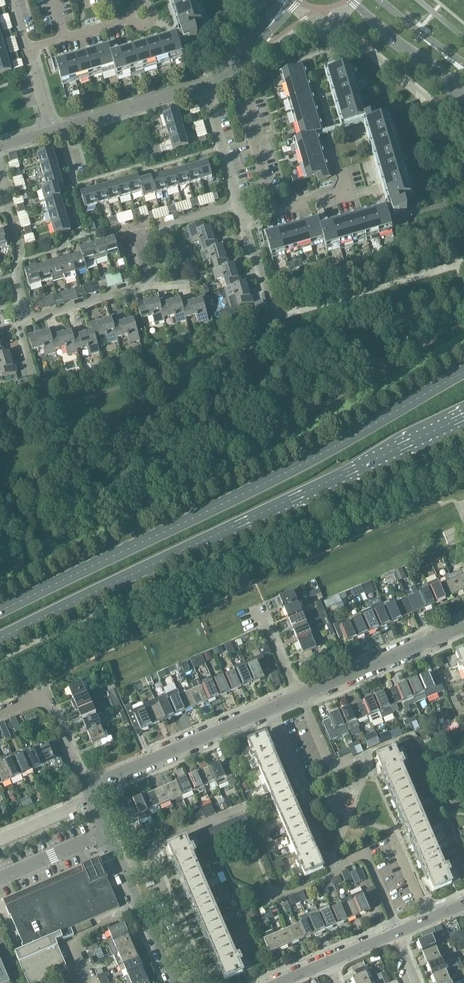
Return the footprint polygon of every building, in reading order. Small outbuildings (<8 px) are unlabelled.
[(180,30),(178,31),(175,35),(176,38),(112,56),(109,48),(56,63),(63,85),(115,70),(117,79),(183,59),(182,56),(194,53),(191,42),(209,36),(208,36),(204,24),(208,23),(201,0),(171,0),(180,30)] [(98,6),(108,3),(110,8),(119,6),(118,0),(97,0),(98,6)] [(0,49),(0,62),(8,59),(5,48),(0,49)] [(0,62),(0,74),(12,71),(8,59),(0,62)] [(266,236),(268,245),(272,258),(324,243),(327,251),(393,232),(392,229),(408,224),(405,213),(407,213),(403,200),(417,196),(394,117),(376,122),(374,115),(365,118),(350,66),(328,72),(343,126),(365,119),(388,197),(390,197),(393,208),(321,229),(319,221),(266,236)] [(302,66),(296,68),(282,72),(301,137),(296,139),(307,179),(317,176),(319,182),(328,179),(315,134),(321,132),(302,66)] [(163,115),(166,127),(182,123),(179,111),(163,115)] [(169,139),(185,134),(182,123),(166,127),(169,139)] [(169,139),(173,150),(189,146),(185,134),(169,139)] [(37,154),(41,166),(57,161),(53,150),(37,154)] [(11,162),(19,160),(17,153),(9,155),(11,162)] [(44,177),(60,173),(57,161),(41,166),(44,177)] [(196,165),(201,181),(213,178),(208,162),(196,165)] [(201,181),(196,165),(185,169),(189,185),(201,181)] [(189,185),(185,169),(173,172),(178,188),(189,185)] [(162,175),(167,191),(178,188),(173,172),(162,175)] [(58,186),(63,184),(60,173),(44,177),(47,188),(47,189),(58,186)] [(151,179),(156,195),(167,191),(162,175),(151,179)] [(131,196),(142,192),(139,182),(140,182),(138,176),(126,180),(131,196)] [(151,179),(140,182),(139,182),(142,192),(144,198),(156,195),(151,179)] [(115,183),(120,199),(131,196),(126,180),(115,183)] [(120,199),(115,183),(104,186),(108,202),(120,199)] [(61,197),(58,186),(47,189),(47,188),(41,190),(45,202),(61,197)] [(108,202),(104,186),(92,190),(97,206),(108,202)] [(92,190),(81,193),(85,209),(97,206),(92,190)] [(61,197),(45,202),(48,213),(64,208),(61,197)] [(140,203),(144,212),(151,209),(148,200),(140,203)] [(52,224),(68,219),(64,208),(48,213),(52,224)] [(52,224),(55,236),(71,231),(68,219),(52,224)] [(203,223),(187,228),(192,244),(200,241),(203,251),(203,252),(219,247),(218,247),(215,234),(213,235),(210,227),(205,229),(203,223)] [(103,242),(107,258),(109,262),(121,259),(119,254),(116,244),(114,238),(113,235),(106,237),(107,240),(103,242)] [(91,245),(96,261),(107,258),(103,242),(91,245)] [(121,243),(116,244),(119,254),(121,259),(125,258),(124,254),(123,250),(122,246),(121,243)] [(82,254),(85,264),(96,261),(91,245),(80,249),(81,254),(82,254)] [(219,247),(203,252),(203,251),(201,252),(204,262),(212,260),(215,270),(230,265),(227,253),(224,253),(222,246),(218,247),(219,247)] [(59,261),(65,280),(65,282),(77,278),(75,273),(71,257),(70,254),(63,257),(64,259),(59,261)] [(71,257),(75,273),(87,270),(85,264),(82,254),(81,254),(71,257)] [(48,264),(53,280),(54,283),(65,280),(59,261),(58,258),(52,260),(52,263),(48,264)] [(53,280),(48,264),(37,267),(41,283),(53,280)] [(242,284),(238,271),(236,272),(234,264),(230,265),(215,270),(213,270),(216,280),(224,278),(227,288),(242,284)] [(37,267),(25,271),(30,287),(41,283),(37,267)] [(246,283),(242,284),(227,288),(225,289),(227,299),(236,296),(239,307),(247,305),(254,303),(250,289),(248,290),(246,283)] [(164,319),(174,316),(177,324),(187,321),(186,318),(181,303),(180,299),(173,302),(172,299),(160,303),(159,303),(164,319)] [(181,303),(186,318),(196,315),(199,323),(209,320),(205,310),(203,303),(202,299),(195,302),(194,299),(181,303)] [(160,303),(159,300),(151,302),(150,300),(137,303),(142,319),(152,316),(155,324),(165,321),(164,319),(159,303),(160,303)] [(239,307),(231,309),(232,315),(249,310),(247,305),(239,307)] [(113,323),(112,320),(104,322),(104,320),(91,323),(93,332),(93,331),(95,339),(96,339),(106,336),(108,344),(118,341),(117,339),(113,323)] [(113,323),(117,339),(128,336),(130,344),(140,341),(134,320),(126,322),(126,320),(113,323)] [(77,351),(72,335),(73,335),(72,331),(64,334),(64,331),(51,335),(55,351),(65,348),(68,356),(78,353),(77,350),(77,351)] [(93,331),(93,332),(86,334),(85,331),(73,335),(72,335),(77,351),(77,350),(87,348),(90,356),(100,353),(96,339),(95,339),(93,331)] [(51,335),(50,332),(42,334),(42,332),(28,335),(33,351),(44,348),(46,356),(56,353),(55,351),(51,335)] [(2,377),(17,372),(14,359),(11,360),(9,352),(6,353),(6,354),(0,355),(0,370),(2,377)] [(455,528),(444,533),(446,539),(457,534),(455,528)] [(457,534),(446,539),(449,544),(460,540),(457,534)] [(438,553),(432,555),(435,562),(441,560),(438,553)] [(425,558),(418,561),(422,571),(429,568),(425,558)] [(415,564),(408,566),(412,575),(418,572),(415,564)] [(402,568),(396,571),(400,581),(406,578),(402,568)] [(450,576),(452,581),(458,595),(463,592),(463,570),(461,571),(450,576)] [(395,571),(391,573),(394,583),(399,581),(395,571)] [(441,585),(447,599),(458,595),(452,581),(450,576),(450,574),(445,577),(447,583),(441,585)] [(430,590),(436,604),(447,599),(441,585),(439,580),(428,584),(430,590)] [(371,582),(362,585),(367,595),(375,592),(371,582)] [(419,595),(425,609),(436,604),(430,590),(428,584),(423,587),(425,592),(419,595)] [(408,600),(407,600),(413,614),(425,609),(419,595),(416,589),(415,587),(410,589),(412,591),(414,597),(408,600)] [(279,598),(277,600),(279,606),(283,605),(284,609),(297,604),(303,601),(298,590),(293,592),(280,597),(279,598)] [(340,595),(324,602),(327,609),(330,608),(337,605),(339,609),(345,607),(343,602),(340,595)] [(408,600),(406,596),(401,598),(403,602),(396,604),(402,619),(413,614),(407,600),(408,600)] [(394,599),(389,601),(383,604),(391,623),(402,619),(396,604),(394,599)] [(381,603),(371,607),(372,608),(374,614),(380,628),(391,623),(385,609),(383,604),(382,603),(381,603)] [(289,620),(308,612),(306,607),(300,610),(297,604),(284,609),(289,620)] [(372,608),(361,613),(363,619),(369,633),(380,628),(374,614),(372,608)] [(289,620),(289,621),(288,622),(290,627),(292,627),(294,632),(312,624),(313,624),(308,612),(289,620)] [(361,613),(349,618),(350,620),(358,638),(369,633),(363,619),(361,613)] [(339,622),(333,625),(339,639),(344,637),(346,643),(358,638),(350,620),(346,622),(347,625),(342,628),(339,622)] [(299,643),(312,637),(316,635),(312,624),(294,632),(299,643)] [(316,635),(312,637),(299,643),(303,654),(321,647),(316,635)] [(231,642),(224,645),(229,655),(235,652),(231,642)] [(221,646),(214,649),(216,655),(223,652),(221,646)] [(209,652),(203,655),(206,662),(212,659),(209,652)] [(447,659),(452,669),(458,667),(460,672),(463,670),(463,672),(463,652),(447,659)] [(263,655),(261,656),(245,663),(253,682),(265,677),(263,673),(269,670),(263,655)] [(186,662),(181,664),(185,674),(191,672),(186,662)] [(234,668),(236,673),(242,687),(253,682),(245,663),(234,668)] [(168,669),(160,672),(161,672),(163,679),(171,676),(168,669)] [(214,682),(220,697),(231,692),(225,678),(223,672),(218,674),(221,680),(214,682)] [(225,678),(231,692),(232,695),(239,691),(238,689),(242,687),(236,673),(225,678)] [(430,675),(419,680),(424,693),(427,699),(445,691),(439,678),(433,680),(430,675)] [(214,682),(212,677),(200,682),(209,701),(220,697),(214,682)] [(200,680),(188,684),(190,687),(197,706),(204,703),(209,701),(200,682),(200,680)] [(427,699),(424,693),(419,680),(408,685),(416,703),(427,699)] [(141,681),(135,684),(138,691),(143,688),(141,681)] [(87,694),(82,682),(69,688),(74,699),(87,694)] [(408,685),(396,689),(402,703),(406,713),(410,711),(408,706),(416,703),(408,685)] [(180,697),(186,711),(197,706),(190,687),(185,689),(187,694),(180,697)] [(396,689),(385,694),(393,712),(399,710),(397,705),(402,703),(396,689)] [(178,690),(167,695),(175,716),(186,711),(180,697),(178,690)] [(74,699),(71,701),(74,708),(77,707),(78,711),(92,705),(88,696),(87,694),(74,699)] [(393,712),(385,694),(374,699),(382,719),(394,714),(393,712)] [(155,700),(158,706),(164,721),(175,716),(167,695),(155,700)] [(382,719),(374,699),(363,704),(369,717),(368,717),(371,723),(382,719)] [(145,706),(147,711),(153,725),(164,721),(158,706),(155,700),(144,705),(144,706),(145,706)] [(97,702),(92,705),(78,711),(83,722),(96,716),(102,714),(97,702)] [(153,725),(147,711),(145,706),(144,706),(133,710),(131,704),(125,706),(134,727),(139,725),(141,730),(153,725)] [(358,722),(368,717),(369,717),(363,704),(352,708),(357,722),(358,722)] [(358,722),(357,722),(352,708),(341,713),(346,726),(348,732),(360,727),(358,722)] [(35,713),(24,718),(27,723),(37,719),(35,713)] [(330,720),(323,723),(330,741),(349,733),(348,732),(348,731),(346,726),(341,713),(329,718),(330,720)] [(96,716),(83,722),(88,733),(101,727),(96,716)] [(16,717),(10,719),(17,734),(22,732),(16,717)] [(38,720),(26,725),(29,732),(41,727),(38,720)] [(459,727),(456,720),(450,723),(449,721),(445,723),(445,725),(439,727),(441,732),(443,736),(460,728),(459,727)] [(414,730),(415,732),(420,730),(417,721),(411,723),(414,730)] [(0,724),(0,726),(6,739),(11,737),(4,722),(0,724)] [(101,727),(88,733),(93,744),(106,739),(109,737),(107,731),(104,733),(101,727)] [(387,731),(377,736),(377,737),(380,744),(391,739),(387,731)] [(243,746),(240,748),(244,758),(251,755),(251,756),(253,760),(252,761),(255,769),(260,767),(263,776),(259,778),(263,786),(262,787),(266,795),(271,793),(274,802),(278,810),(282,819),(285,827),(289,836),(293,844),(296,853),(300,861),(297,863),(299,867),(298,868),(293,870),(298,881),(303,878),(306,877),(307,877),(323,870),(325,869),(326,868),(327,868),(322,858),(320,853),(317,854),(313,846),(309,837),(306,829),(302,820),(298,812),(294,803),(291,794),(287,786),(283,777),(280,769),(276,760),(272,752),(276,750),(274,746),(269,735),(266,737),(265,737),(253,742),(250,743),(249,744),(248,744),(246,745),(243,746)] [(366,741),(369,748),(380,744),(376,736),(366,741)] [(44,766),(54,761),(57,768),(63,765),(56,748),(51,750),(48,745),(41,748),(39,743),(34,745),(36,750),(44,766)] [(402,760),(409,758),(404,747),(375,760),(381,775),(385,773),(429,877),(426,878),(432,893),(461,880),(459,875),(457,870),(451,873),(448,868),(445,869),(434,844),(401,767),(405,765),(402,760)] [(44,766),(36,750),(30,753),(28,748),(23,750),(25,755),(32,771),(44,766)] [(12,755),(14,759),(21,776),(32,771),(25,755),(18,758),(16,753),(12,755)] [(21,776),(14,759),(12,755),(1,760),(3,764),(10,781),(21,776)] [(3,764),(0,766),(0,785),(10,781),(3,764)] [(216,782),(218,787),(230,782),(229,782),(237,778),(230,764),(223,767),(222,764),(210,769),(216,782)] [(216,782),(210,769),(199,774),(205,787),(216,782)] [(205,787),(199,774),(188,779),(194,792),(205,787)] [(194,792),(188,779),(177,783),(182,797),(194,792)] [(248,782),(243,785),(246,793),(252,790),(248,782)] [(166,788),(171,801),(182,797),(177,783),(166,788)] [(171,801),(166,788),(154,793),(160,806),(171,801)] [(143,798),(149,811),(160,806),(154,793),(143,798)] [(223,799),(224,803),(226,806),(227,809),(232,807),(228,797),(223,799)] [(151,817),(149,811),(143,798),(132,803),(138,816),(140,821),(151,817)] [(140,821),(138,816),(132,803),(121,808),(129,826),(140,821)] [(200,809),(202,812),(203,815),(204,818),(205,819),(215,814),(211,804),(205,807),(204,807),(200,809)] [(196,812),(190,815),(193,820),(203,815),(202,812),(200,809),(195,811),(196,812)] [(240,817),(245,828),(250,825),(245,814),(240,817)] [(240,830),(245,828),(240,817),(235,819),(240,830)] [(235,832),(240,830),(235,819),(230,821),(235,832)] [(262,829),(270,826),(267,820),(260,823),(262,829)] [(230,834),(235,832),(230,821),(225,823),(230,834)] [(225,836),(230,834),(225,823),(220,825),(225,836)] [(220,838),(225,836),(220,825),(215,827),(220,838)] [(215,840),(220,838),(215,827),(210,830),(215,840)] [(150,829),(144,831),(149,842),(154,839),(150,829)] [(210,843),(213,841),(215,840),(210,830),(205,832),(210,843)] [(205,845),(210,843),(205,832),(200,834),(205,845)] [(199,847),(205,845),(200,834),(195,836),(199,847)] [(223,982),(250,970),(252,969),(248,959),(242,961),(239,957),(236,958),(192,856),(195,855),(193,850),(199,847),(195,836),(166,848),(172,864),(175,862),(220,965),(216,967),(223,982)] [(282,860),(274,863),(277,870),(285,867),(282,860)] [(102,865),(95,868),(6,907),(10,915),(11,915),(23,944),(22,944),(24,949),(15,952),(29,982),(40,982),(69,970),(56,942),(63,939),(64,940),(74,936),(74,935),(71,929),(90,921),(120,908),(107,880),(108,879),(102,865)] [(361,869),(351,873),(356,884),(366,880),(361,869)] [(348,870),(342,873),(344,879),(350,876),(348,870)] [(342,882),(340,876),(331,880),(334,885),(342,882)] [(332,883),(322,887),(323,891),(328,889),(334,886),(332,883)] [(359,915),(371,910),(363,891),(351,896),(359,915)] [(297,894),(288,897),(292,904),(300,901),(297,894)] [(340,901),(342,907),(343,907),(348,920),(359,915),(351,896),(340,901)] [(337,925),(331,911),(329,906),(318,910),(326,929),(337,925)] [(276,907),(265,911),(267,915),(272,912),(278,910),(276,907)] [(342,907),(331,911),(337,925),(348,920),(343,907),(342,907)] [(314,912),(306,915),(309,921),(315,934),(317,937),(322,934),(322,931),(326,929),(318,910),(317,909),(313,911),(314,912)] [(304,923),(298,926),(303,939),(315,934),(306,915),(301,917),(304,923)] [(90,921),(71,929),(74,935),(93,927),(91,923),(90,921)] [(109,944),(114,942),(128,936),(124,925),(109,931),(112,938),(108,940),(109,944)] [(292,944),(303,939),(298,926),(287,930),(292,944)] [(424,940),(418,942),(423,954),(436,948),(444,945),(439,933),(437,934),(434,928),(421,934),(424,940)] [(287,930),(276,935),(275,935),(281,949),(292,944),(287,930)] [(460,930),(449,935),(450,936),(452,941),(463,937),(460,930)] [(281,949),(275,935),(276,935),(274,931),(262,936),(270,953),(281,949)] [(109,944),(109,945),(113,956),(114,955),(133,947),(135,946),(133,941),(131,941),(128,936),(114,942),(109,944)] [(114,955),(119,967),(138,958),(133,947),(114,955)] [(441,959),(436,948),(423,954),(428,965),(441,959)] [(143,969),(138,958),(119,967),(121,972),(126,970),(128,976),(143,969)] [(0,959),(0,982),(11,982),(0,959)] [(446,971),(441,959),(428,965),(433,976),(446,971)] [(368,966),(355,972),(357,977),(366,973),(370,971),(368,966)] [(128,976),(132,982),(142,982),(148,980),(143,969),(128,976)] [(436,982),(448,982),(451,982),(446,971),(433,976),(436,982)] [(69,972),(58,976),(60,981),(71,977),(69,972)] [(375,982),(372,978),(369,979),(366,973),(357,977),(353,979),(355,982),(375,982)] [(315,975),(300,979),(301,982),(316,982),(317,982),(315,975)]
